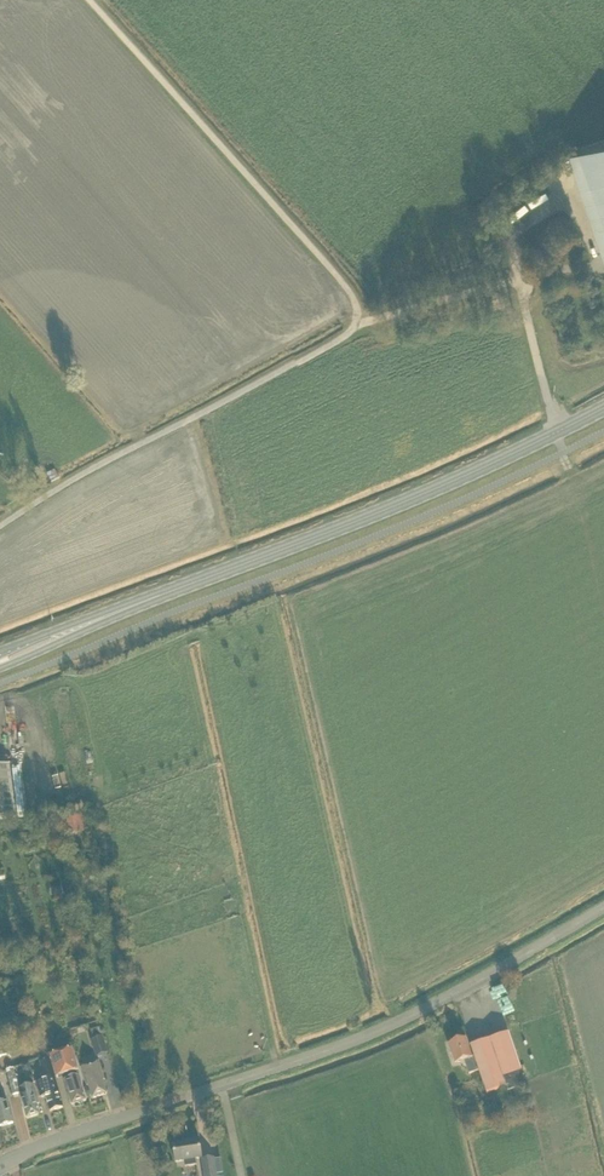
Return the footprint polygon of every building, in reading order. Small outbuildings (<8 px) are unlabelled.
[(579,149),(603,222),(603,141),(579,149)] [(10,769),(0,770),(0,820),(16,818),(10,769)] [(51,897),(63,895),(61,882),(49,884),(51,897)] [(522,1072),(509,1034),(470,1047),(474,1057),(472,1058),(466,1038),(448,1044),(455,1065),(464,1062),(469,1075),(479,1072),(486,1095),(506,1088),(508,1093),(526,1087),(521,1072),(522,1072)] [(96,1058),(108,1054),(103,1038),(91,1042),(96,1058)] [(11,1057),(8,1043),(0,1045),(0,1059),(11,1057)] [(79,1077),(77,1068),(71,1050),(50,1056),(57,1079),(68,1076),(69,1079),(64,1081),(72,1106),(77,1104),(79,1105),(82,1104),(84,1102),(86,1101),(79,1077)] [(64,1109),(56,1078),(50,1060),(51,1060),(50,1054),(38,1057),(40,1063),(45,1081),(36,1083),(40,1099),(46,1098),(50,1112),(64,1109)] [(107,1095),(103,1082),(105,1081),(99,1062),(80,1068),(87,1087),(88,1086),(93,1099),(107,1095)] [(12,1097),(20,1095),(14,1069),(6,1071),(12,1097)] [(26,1120),(40,1116),(37,1106),(39,1105),(31,1076),(26,1078),(29,1086),(20,1089),(22,1096),(20,1097),(26,1120)] [(0,1098),(0,1128),(13,1124),(7,1101),(1,1103),(0,1098)] [(197,1166),(196,1161),(203,1160),(199,1139),(185,1141),(185,1143),(172,1145),(175,1164),(184,1163),(185,1168),(197,1166)] [(221,1160),(214,1161),(214,1160),(202,1162),(204,1175),(216,1175),(223,1174),(221,1160)]
